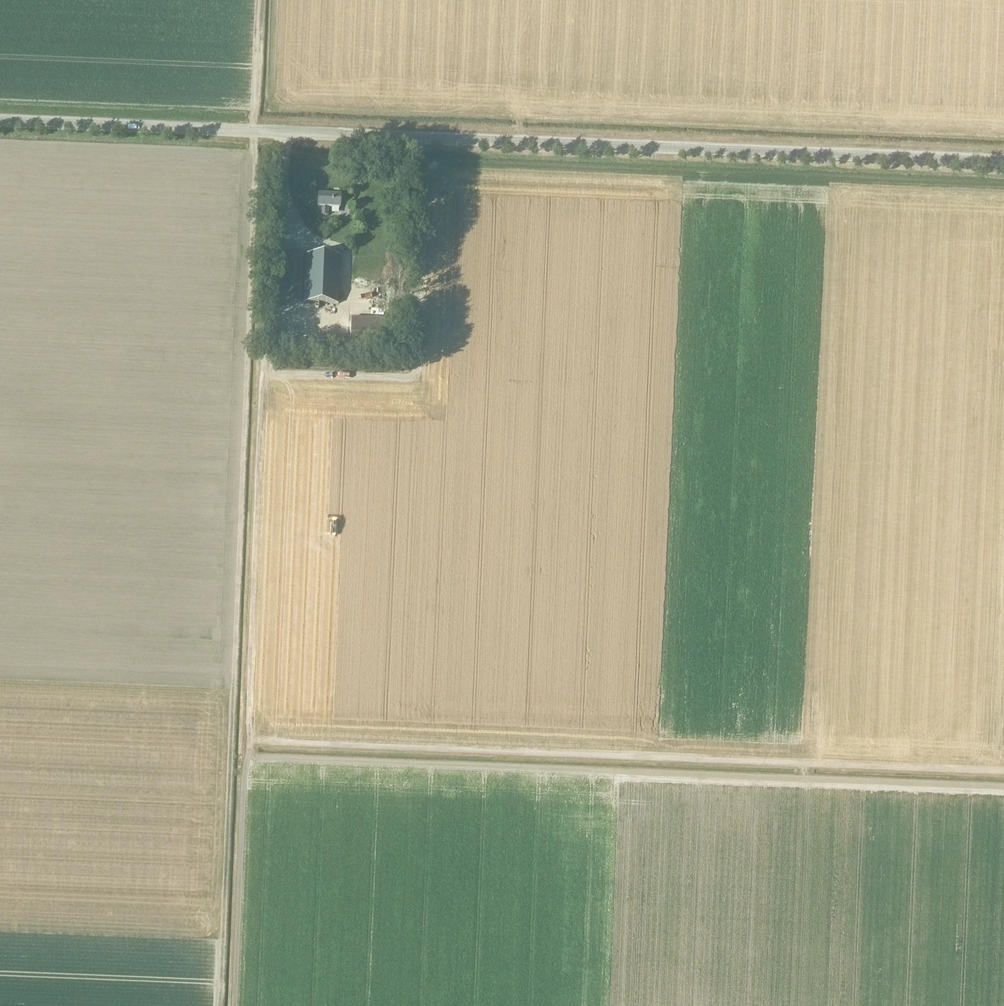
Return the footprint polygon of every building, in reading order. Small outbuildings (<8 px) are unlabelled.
[(339,208),(340,196),(318,195),(317,206),(321,207),(321,215),(327,215),(328,207),(339,208)] [(301,302),(303,254),(284,253),(282,301),(301,302)] [(303,302),(338,304),(340,255),(305,254),(303,302)] [(398,354),(399,320),(350,318),(349,352),(398,354)]
